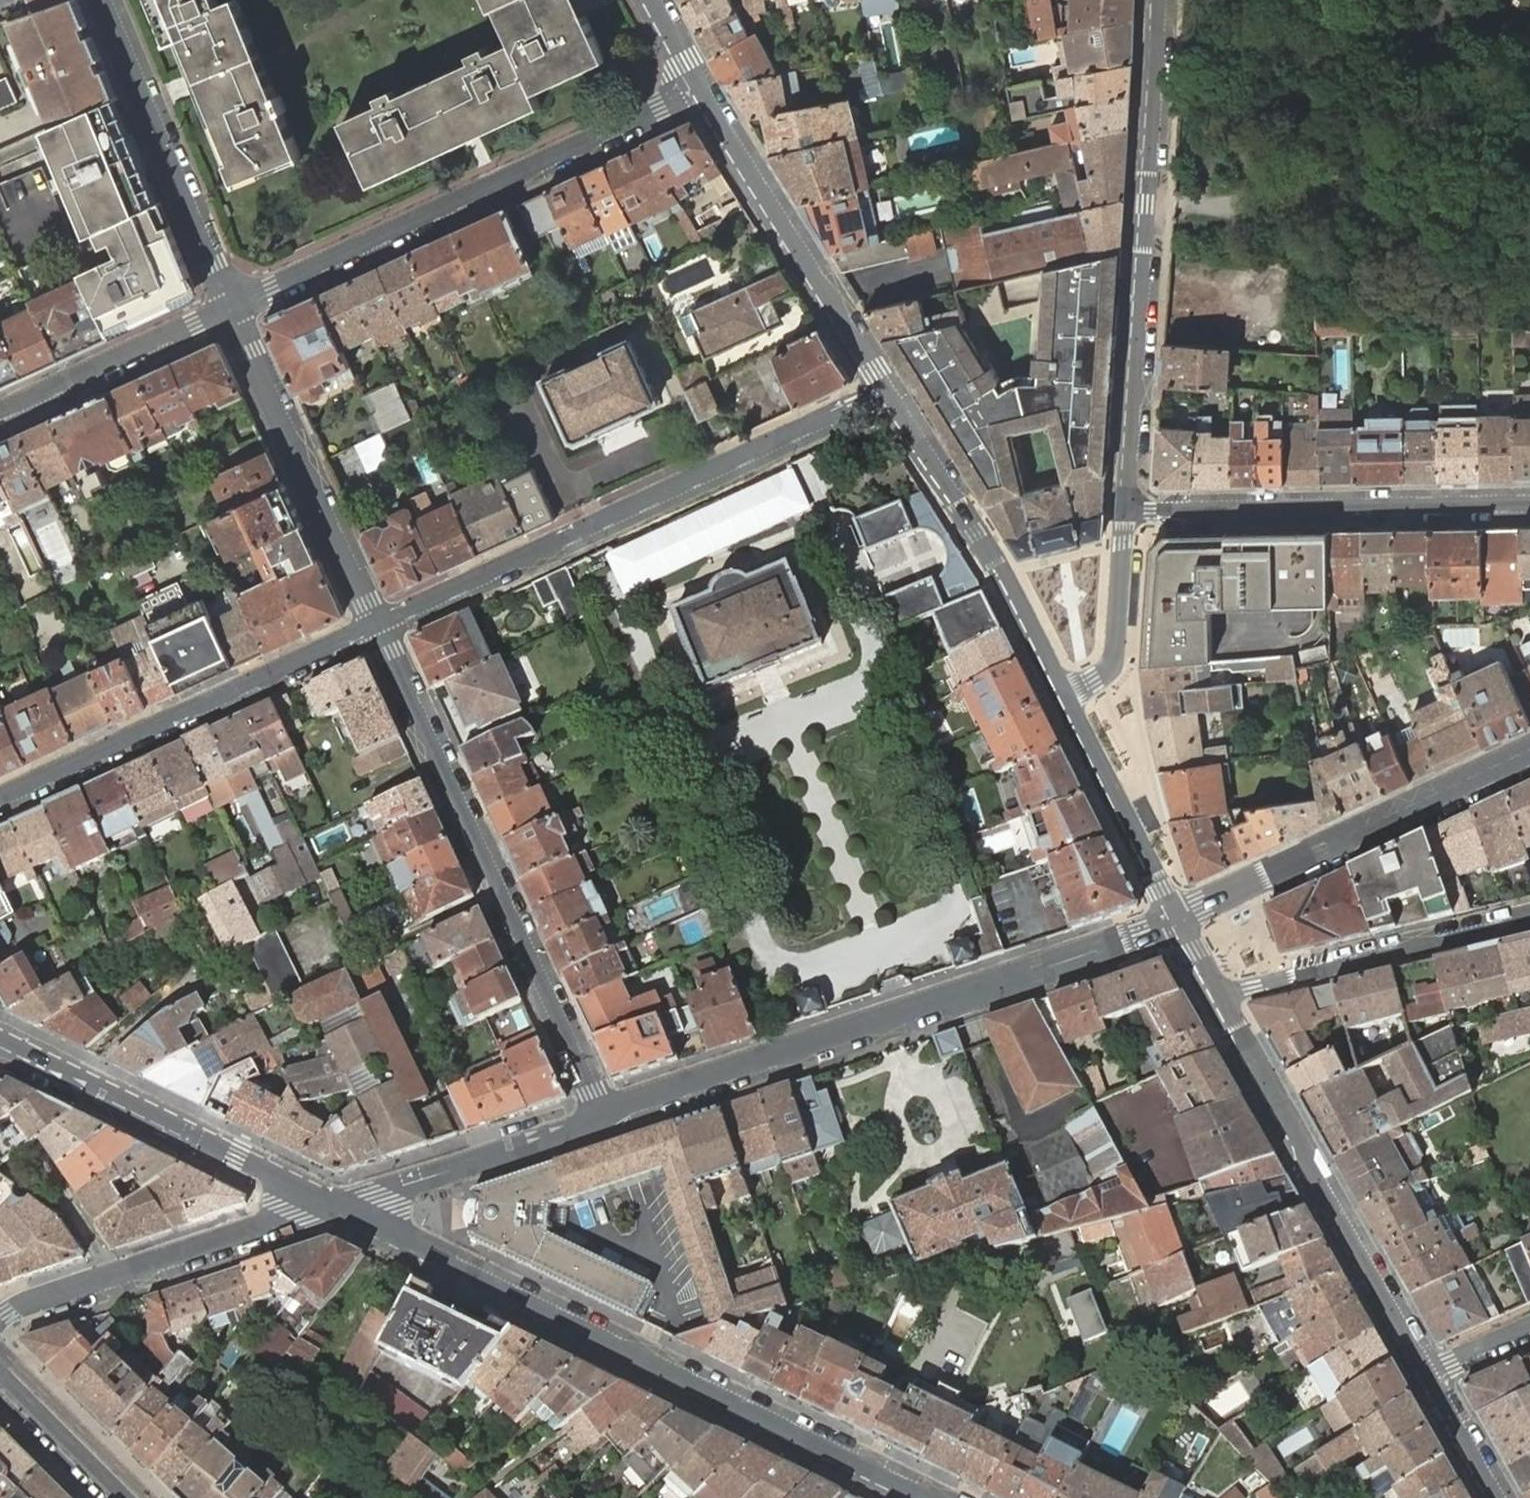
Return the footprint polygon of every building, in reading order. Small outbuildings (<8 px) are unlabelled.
[(13,19),(21,17),(33,47),(26,50),(30,60),(44,95),(51,92),(64,122),(110,101),(99,72),(94,62),(85,38),(80,27),(69,0),(36,11),(13,18),(13,19)] [(70,0),(32,0),(36,11),(69,0),(70,0)] [(77,0),(70,0),(69,0),(80,27),(88,25),(81,9),(77,0)] [(168,45),(178,41),(185,38),(235,160),(229,163),(238,186),(240,185),(238,180),(257,172),(259,177),(282,168),(280,163),(298,155),(301,160),(303,159),(283,112),(287,111),(281,94),(277,96),(237,0),(233,0),(219,5),(217,0),(150,0),(168,45)] [(498,8),(503,6),(517,35),(511,37),(514,43),(490,54),(487,47),(471,55),(474,61),(398,96),(396,89),(379,96),(382,103),(344,121),(373,185),(389,178),(388,177),(386,171),(524,107),(527,112),(527,113),(543,106),(537,93),(534,86),(555,76),(558,83),(558,84),(575,76),(571,68),(604,53),(587,15),(586,15),(580,18),(572,0),(494,0),(498,8)] [(498,8),(494,0),(488,0),(493,10),(498,8)] [(578,0),(572,0),(580,18),(586,15),(578,0)] [(697,31),(738,10),(732,0),(691,0),(683,4),(697,31)] [(746,6),(748,15),(755,14),(781,9),(783,20),(783,23),(794,21),(792,9),(792,8),(791,8),(788,5),(787,5),(786,0),(745,0),(746,6)] [(1033,40),(1064,35),(1068,34),(1066,28),(1055,30),(1050,0),(1026,0),(1033,40)] [(1070,33),(1135,22),(1135,0),(1071,0),(1070,33)] [(498,8),(511,37),(517,35),(503,6),(498,8)] [(697,31),(711,57),(752,36),(758,33),(764,29),(755,14),(748,15),(746,6),(738,10),(697,31)] [(33,47),(21,17),(13,19),(20,36),(19,37),(18,37),(18,38),(17,38),(17,40),(16,40),(16,41),(16,42),(16,43),(16,45),(40,103),(40,105),(41,105),(41,106),(42,106),(43,107),(44,108),(45,108),(46,108),(47,108),(48,108),(49,107),(50,107),(57,126),(64,122),(51,92),(44,95),(30,60),(26,50),(33,47)] [(1068,34),(1064,35),(1067,46),(1061,47),(1064,64),(1053,67),(1055,79),(1058,79),(1072,76),(1133,65),(1135,22),(1070,33),(1068,34)] [(711,57),(725,84),(780,74),(784,73),(792,72),(790,59),(774,62),(758,33),(752,36),(711,57)] [(92,35),(85,38),(94,62),(101,59),(98,49),(92,35)] [(185,38),(178,41),(229,163),(235,160),(185,38)] [(607,60),(604,53),(571,68),(575,76),(607,60)] [(861,60),(868,96),(881,94),(878,77),(875,58),(861,60)] [(1009,88),(1011,100),(1014,120),(1049,113),(1069,108),(1081,106),(1131,96),(1133,65),(1072,76),(1058,79),(1061,95),(1046,98),(1042,82),(1009,88)] [(117,98),(106,70),(99,72),(110,101),(117,98)] [(881,94),(915,88),(912,70),(878,77),(881,94)] [(725,84),(747,118),(766,114),(790,110),(803,108),(797,71),(792,72),(784,73),(780,74),(725,84)] [(19,101),(8,76),(0,80),(0,110),(19,101)] [(537,93),(558,83),(555,76),(534,86),(537,93)] [(1069,108),(1049,113),(1052,126),(1056,144),(1071,140),(1129,126),(1131,96),(1081,106),(1069,108)] [(154,207),(158,205),(115,100),(57,126),(53,127),(66,161),(60,163),(75,200),(81,197),(96,234),(111,227),(150,209),(154,207)] [(773,142),(775,155),(849,138),(857,127),(852,108),(850,100),(803,108),(790,110),(766,114),(770,132),(773,142)] [(388,177),(527,112),(524,107),(386,171),(388,177)] [(691,124),(645,145),(669,185),(678,199),(688,194),(682,183),(704,169),(711,179),(722,172),(713,157),(692,124),(691,124)] [(1125,178),(1129,126),(1071,140),(1074,151),(1077,163),(1088,161),(1091,178),(1081,180),(1083,188),(1125,178)] [(53,127),(47,130),(60,163),(66,161),(53,127)] [(771,156),(800,203),(858,190),(859,189),(868,187),(870,187),(877,185),(875,178),(868,180),(866,168),(863,153),(860,142),(867,140),(866,134),(858,136),(849,138),(775,155),(771,156)] [(1018,139),(1020,151),(1028,150),(1026,137),(1018,139)] [(1020,176),(1058,168),(1068,214),(1081,211),(1085,209),(1124,201),(1125,178),(1083,188),(1081,180),(1077,163),(1074,151),(1071,140),(1056,144),(1028,150),(1020,151),(968,164),(971,176),(974,188),(977,199),(1022,189),(1020,176)] [(645,145),(604,164),(630,222),(671,203),(675,211),(683,208),(678,199),(669,185),(645,145)] [(282,168),(301,160),(298,155),(280,163),(282,168)] [(604,164),(579,176),(604,230),(606,233),(616,228),(619,228),(627,225),(630,222),(604,164)] [(956,179),(971,176),(968,164),(954,167),(956,179)] [(20,269),(69,247),(74,244),(42,168),(0,186),(0,226),(20,269)] [(240,185),(259,177),(257,172),(238,180),(240,185)] [(548,191),(573,244),(604,230),(579,176),(548,191)] [(800,203),(831,253),(872,244),(882,241),(880,233),(870,236),(860,198),(870,196),(868,187),(859,189),(858,190),(800,203)] [(548,191),(517,204),(533,239),(548,233),(557,252),(573,244),(548,191)] [(870,236),(880,233),(870,196),(860,198),(870,236)] [(75,200),(90,237),(96,234),(81,197),(75,200)] [(1085,209),(1081,211),(1091,259),(1121,251),(1124,201),(1085,209)] [(170,226),(161,203),(158,205),(154,207),(163,230),(170,226)] [(1000,218),(1003,229),(1058,216),(1056,205),(1000,218)] [(195,288),(170,226),(163,230),(154,207),(150,209),(111,227),(96,234),(90,237),(74,244),(69,247),(78,267),(83,277),(99,312),(107,330),(130,319),(134,326),(152,318),(189,300),(195,288)] [(506,209),(457,232),(481,284),(516,268),(521,280),(534,274),(528,262),(530,261),(525,252),(521,243),(519,237),(506,209)] [(941,226),(956,290),(958,290),(996,281),(1047,269),(1091,259),(1081,211),(1068,214),(1058,216),(1003,229),(985,234),(981,217),(941,226)] [(616,228),(606,233),(612,246),(636,235),(630,222),(627,225),(619,228),(616,228)] [(831,253),(842,272),(910,255),(912,260),(935,254),(929,230),(905,235),(882,241),(872,244),(831,253)] [(457,232),(411,253),(433,300),(461,287),(463,293),(469,290),(472,297),(473,300),(486,294),(481,284),(457,232)] [(782,269),(771,251),(744,264),(750,278),(752,276),(760,273),(766,270),(769,276),(762,279),(754,282),(750,284),(732,292),(722,297),(693,310),(694,311),(702,330),(696,333),(699,341),(706,358),(771,328),(769,323),(781,318),(782,317),(774,299),(795,290),(782,269)] [(929,328),(884,339),(901,365),(977,488),(986,502),(1025,493),(1010,433),(1052,424),(1066,483),(1106,473),(1116,315),(1119,284),(1121,251),(1091,259),(1047,269),(1044,300),(1041,344),(1036,344),(1034,371),(1038,374),(1037,383),(1035,383),(1034,383),(1033,383),(1032,383),(1031,383),(1029,383),(1028,383),(1027,383),(1025,383),(1024,383),(1023,383),(1021,383),(1020,383),(1019,383),(1018,384),(1016,384),(1015,384),(1014,385),(1013,385),(1012,386),(1010,386),(1009,386),(1008,387),(1007,388),(1006,388),(1005,389),(1004,389),(1003,390),(1002,391),(1000,392),(996,384),(998,379),(984,355),(980,357),(958,321),(929,328)] [(411,253),(380,267),(403,318),(417,312),(420,319),(422,323),(440,314),(439,312),(435,304),(433,300),(411,253)] [(61,360),(111,337),(107,330),(99,312),(83,277),(78,267),(70,270),(75,280),(34,299),(39,312),(61,360)] [(380,267),(350,282),(375,335),(385,330),(391,327),(404,322),(403,318),(380,267)] [(516,268),(481,284),(486,294),(487,297),(521,280),(516,268)] [(350,282),(318,296),(343,349),(344,351),(375,337),(375,335),(350,282)] [(461,287),(433,300),(435,304),(439,312),(466,300),(463,293),(461,287)] [(264,321),(297,392),(302,389),(315,383),(334,375),(342,371),(343,374),(346,380),(355,376),(351,367),(344,351),(343,349),(318,296),(288,310),(268,318),(268,320),(264,321)] [(867,311),(884,339),(929,328),(958,321),(965,320),(962,308),(926,317),(921,298),(867,311)] [(10,311),(16,323),(21,320),(21,319),(22,316),(31,312),(34,313),(35,314),(39,312),(34,299),(10,311)] [(702,330),(694,311),(681,317),(690,337),(696,333),(702,330)] [(61,360),(39,312),(35,314),(34,313),(31,312),(22,316),(21,319),(21,320),(16,323),(4,328),(0,330),(0,388),(61,360)] [(403,318),(404,322),(406,326),(415,321),(420,319),(417,312),(403,318)] [(1352,332),(1352,318),(1316,315),(1316,334),(1352,333),(1352,332)] [(1371,320),(1352,318),(1352,332),(1370,333),(1371,320)] [(128,329),(134,326),(130,319),(107,330),(111,337),(128,329)] [(1478,337),(1478,328),(1438,324),(1438,338),(1478,337)] [(852,381),(820,329),(791,342),(794,348),(774,356),(797,408),(852,383),(852,381)] [(1514,330),(1514,345),(1529,344),(1529,331),(1514,330)] [(573,439),(577,441),(595,433),(639,413),(656,405),(658,400),(646,374),(638,357),(631,339),(605,352),(606,354),(572,369),(571,367),(545,378),(549,388),(556,405),(573,439)] [(219,342),(174,363),(194,408),(217,398),(240,388),(219,342)] [(1225,363),(1226,349),(1165,345),(1162,384),(1198,386),(1223,389),(1223,382),(1225,363)] [(698,362),(679,372),(687,391),(706,382),(713,379),(707,365),(698,362)] [(174,363),(142,378),(163,424),(178,417),(181,424),(190,419),(194,427),(201,424),(198,418),(198,416),(194,408),(174,363)] [(142,378),(109,392),(138,455),(140,459),(147,456),(143,447),(147,445),(148,445),(155,442),(160,440),(169,436),(164,426),(163,424),(142,378)] [(395,382),(372,393),(379,410),(378,412),(376,414),(384,432),(412,418),(395,382)] [(720,411),(706,382),(687,391),(700,420),(720,411)] [(1198,386),(1162,384),(1161,404),(1182,405),(1181,416),(1190,417),(1190,429),(1159,426),(1155,483),(1158,486),(1193,486),(1197,430),(1197,429),(1197,426),(1198,386)] [(244,397),(240,388),(217,398),(220,404),(221,407),(244,397)] [(109,392),(54,418),(78,470),(90,497),(95,507),(103,503),(99,494),(96,488),(108,482),(107,481),(101,468),(100,467),(93,471),(89,461),(107,453),(111,464),(112,466),(119,468),(136,461),(138,455),(109,392)] [(1319,410),(1318,395),(1311,394),(1312,441),(1305,441),(1305,431),(1302,429),(1283,429),(1283,437),(1284,484),(1321,483),(1319,410)] [(1481,479),(1517,478),(1515,415),(1515,413),(1515,404),(1509,404),(1509,408),(1503,408),(1503,415),(1480,415),(1480,417),(1480,424),(1481,479)] [(1405,420),(1406,481),(1441,480),(1440,425),(1440,419),(1432,419),(1432,413),(1429,408),(1414,408),(1411,413),(1411,420),(1405,420)] [(1319,410),(1321,483),(1356,482),(1355,427),(1354,410),(1319,410)] [(1515,413),(1515,415),(1517,478),(1529,478),(1529,413),(1515,413)] [(164,426),(169,436),(183,429),(181,424),(178,417),(163,424),(164,426)] [(1440,425),(1441,480),(1481,479),(1480,424),(1476,425),(1476,420),(1472,417),(1463,417),(1459,420),(1459,425),(1440,425)] [(1459,425),(1459,420),(1463,417),(1440,417),(1440,419),(1440,425),(1459,425)] [(54,418),(22,433),(46,485),(59,479),(64,476),(78,470),(54,418)] [(1405,420),(1405,418),(1370,419),(1371,427),(1355,427),(1356,482),(1406,481),(1405,420)] [(1234,485),(1259,484),(1258,438),(1246,438),(1246,430),(1246,424),(1246,420),(1233,420),(1233,430),(1233,435),(1233,439),(1234,485)] [(1259,484),(1284,484),(1283,437),(1270,437),(1270,429),(1270,423),(1270,420),(1258,420),(1258,429),(1258,438),(1259,484)] [(1193,486),(1234,485),(1233,439),(1233,435),(1213,434),(1214,430),(1197,430),(1193,486)] [(0,443),(0,469),(12,495),(16,504),(18,507),(49,492),(46,485),(22,433),(0,443)] [(393,458),(382,433),(366,441),(356,445),(354,446),(366,471),(393,458)] [(262,435),(216,456),(224,472),(269,451),(262,435)] [(224,472),(213,477),(219,492),(222,496),(228,511),(285,485),(269,451),(224,472)] [(100,467),(101,468),(106,466),(111,464),(107,453),(89,461),(93,471),(100,467)] [(526,532),(556,518),(533,468),(522,472),(516,460),(500,467),(506,480),(503,481),(526,532)] [(794,468),(606,553),(625,594),(813,509),(794,468)] [(16,504),(12,495),(0,469),(0,511),(16,504)] [(1025,493),(986,502),(1008,538),(1020,556),(1020,557),(1021,557),(1022,557),(1023,557),(1040,553),(1041,553),(1082,543),(1101,538),(1102,538),(1102,537),(1102,536),(1104,519),(1104,514),(1103,514),(1106,473),(1066,483),(1025,493)] [(454,483),(448,486),(452,496),(454,500),(478,554),(526,532),(503,481),(500,474),(479,484),(473,486),(459,493),(454,483)] [(216,516),(201,524),(213,550),(229,542),(234,556),(255,547),(266,541),(303,525),(285,485),(228,511),(216,516)] [(952,658),(1003,632),(1002,630),(984,595),(979,583),(924,494),(903,503),(857,521),(870,553),(916,534),(915,532),(917,532),(919,532),(921,532),(923,532),(925,532),(927,532),(929,532),(931,533),(933,534),(934,535),(936,536),(938,537),(939,538),(941,539),(942,541),(943,543),(944,544),(945,546),(946,548),(946,549),(948,551),(948,553),(948,555),(948,557),(948,559),(948,561),(948,563),(947,565),(947,567),(946,569),(945,571),(945,572),(943,574),(942,575),(941,577),(940,578),(938,580),(937,581),(935,582),(934,581),(888,599),(900,630),(901,631),(902,632),(902,633),(902,634),(902,635),(902,636),(902,637),(902,638),(902,639),(902,640),(902,641),(901,641),(901,642),(900,643),(900,644),(899,645),(899,646),(898,646),(898,647),(897,648),(896,648),(896,649),(895,649),(894,649),(894,650),(890,651),(902,682),(924,671),(921,664),(920,664),(919,665),(918,665),(917,665),(916,664),(915,664),(914,664),(912,663),(911,663),(910,662),(909,661),(908,661),(907,659),(906,658),(905,657),(904,656),(904,655),(903,654),(903,653),(903,652),(903,651),(903,650),(902,649),(902,647),(902,646),(903,645),(903,644),(903,643),(903,642),(904,641),(904,640),(905,639),(905,638),(906,637),(907,636),(907,635),(908,634),(905,628),(934,616),(952,658)] [(454,500),(420,517),(445,569),(478,554),(454,500)] [(367,530),(364,538),(390,594),(439,572),(410,508),(409,509),(404,511),(394,516),(396,523),(387,527),(380,525),(367,530)] [(319,560),(303,525),(266,541),(283,576),(319,560)] [(1483,601),(1523,600),(1522,574),(1521,528),(1481,529),(1483,595),(1483,601)] [(1521,528),(1522,574),(1523,600),(1529,600),(1529,528),(1521,528)] [(1483,595),(1481,529),(1456,530),(1458,595),(1469,595),(1477,595),(1483,595)] [(1395,530),(1364,531),(1366,582),(1366,591),(1372,590),(1371,582),(1396,582),(1395,530)] [(1431,530),(1395,530),(1396,582),(1433,580),(1431,530)] [(1458,595),(1456,530),(1431,530),(1433,580),(1433,596),(1439,596),(1447,596),(1458,595)] [(1364,531),(1330,532),(1330,559),(1331,605),(1331,607),(1331,610),(1367,610),(1366,593),(1366,591),(1366,582),(1364,531)] [(1330,559),(1330,532),(1315,532),(1294,533),(1261,534),(1165,535),(1151,549),(1143,666),(1213,662),(1213,608),(1263,607),(1331,605),(1330,559)] [(283,576),(266,541),(255,547),(270,579),(240,593),(267,651),(308,632),(283,576)] [(146,549),(119,561),(128,579),(155,567),(146,549)] [(344,614),(319,560),(283,576),(308,632),(343,616),(344,614)] [(766,671),(823,646),(815,627),(790,565),(752,581),(741,576),(726,578),(717,587),(713,596),(675,612),(682,632),(708,693),(750,676),(751,677),(766,671)] [(588,619),(577,592),(567,568),(547,577),(559,602),(570,627),(588,619)] [(267,651),(240,593),(239,592),(231,574),(223,577),(232,595),(227,598),(229,602),(210,611),(211,613),(214,621),(235,666),(267,651)] [(545,608),(559,602),(547,577),(533,583),(545,608)] [(188,605),(178,582),(138,600),(145,616),(148,623),(155,639),(180,691),(235,666),(214,621),(211,613),(210,611),(204,598),(188,605)] [(492,654),(471,612),(411,640),(434,690),(448,684),(495,662),(500,660),(507,657),(503,649),(492,654)] [(145,616),(113,630),(116,636),(125,657),(148,706),(180,691),(155,639),(148,623),(145,616)] [(1018,663),(1003,632),(952,658),(948,659),(960,684),(952,688),(954,694),(956,694),(964,690),(1018,663)] [(110,654),(90,664),(94,672),(105,695),(116,721),(148,706),(125,657),(116,636),(104,642),(110,654)] [(1522,645),(1529,662),(1529,641),(1522,645)] [(1326,643),(1300,651),(1305,668),(1308,667),(1320,664),(1332,662),(1326,643)] [(1396,747),(1411,780),(1437,768),(1485,746),(1456,682),(1451,673),(1443,654),(1435,657),(1439,666),(1431,669),(1440,689),(1444,699),(1412,714),(1422,735),(1396,747)] [(1294,655),(1213,662),(1143,666),(1141,667),(1144,693),(1199,687),(1220,685),(1219,680),(1212,681),(1211,670),(1230,668),(1233,671),(1269,669),(1269,680),(1281,680),(1297,678),(1296,670),(1294,655)] [(503,665),(500,660),(495,662),(448,684),(457,705),(462,714),(469,731),(480,726),(482,731),(524,712),(507,675),(503,665)] [(365,661),(307,688),(321,719),(340,711),(380,693),(366,661),(365,661)] [(1485,746),(1529,725),(1529,677),(1526,669),(1510,676),(1507,669),(1506,669),(1502,661),(1494,665),(1486,668),(1466,678),(1461,668),(1451,673),(1456,682),(1485,746)] [(1039,705),(1018,663),(964,690),(956,694),(959,701),(967,697),(985,732),(1039,705)] [(75,739),(116,721),(105,695),(94,672),(53,691),(63,713),(75,739)] [(1302,705),(1297,678),(1281,680),(1285,705),(1302,705)] [(51,686),(12,704),(4,688),(0,690),(0,703),(27,762),(75,739),(63,713),(53,691),(51,686)] [(1199,687),(1144,693),(1147,717),(1147,718),(1199,710),(1202,710),(1230,707),(1238,707),(1236,697),(1229,698),(1228,691),(1206,693),(1207,697),(1200,698),(1199,687)] [(354,761),(361,777),(409,755),(402,739),(380,693),(340,711),(343,717),(361,756),(362,757),(354,761)] [(288,696),(274,703),(288,735),(303,728),(288,696)] [(27,762),(0,703),(0,774),(27,762)] [(274,703),(245,716),(262,752),(267,762),(268,764),(272,774),(280,770),(286,783),(306,773),(300,761),(296,751),(288,735),(274,703)] [(1039,705),(985,732),(1000,763),(988,770),(991,775),(1004,771),(1017,767),(1062,751),(1039,705)] [(1199,710),(1147,718),(1154,746),(1202,739),(1199,710)] [(245,716),(212,731),(229,768),(234,777),(250,770),(259,790),(264,800),(276,795),(268,776),(272,774),(268,764),(267,762),(262,752),(245,716)] [(526,723),(525,723),(508,730),(462,751),(476,780),(525,758),(519,744),(533,738),(537,735),(536,734),(535,733),(534,731),(533,730),(532,729),(531,728),(530,727),(529,726),(528,724),(526,723)] [(1360,741),(1354,724),(1343,729),(1334,733),(1364,802),(1384,793),(1362,746),(1361,742),(1360,741)] [(212,731),(185,744),(210,797),(216,810),(259,790),(250,770),(234,777),(229,768),(212,731)] [(1364,802),(1334,733),(1327,737),(1318,740),(1324,757),(1344,812),(1364,802)] [(1396,747),(1390,733),(1384,736),(1383,733),(1369,739),(1370,743),(1366,744),(1362,746),(1384,793),(1411,780),(1396,747)] [(525,758),(539,752),(533,738),(519,744),(525,758)] [(1202,739),(1154,746),(1160,771),(1220,763),(1228,762),(1227,753),(1233,753),(1232,748),(1226,748),(1226,747),(1208,750),(1204,752),(1202,739)] [(1324,757),(1318,740),(1310,743),(1309,743),(1311,750),(1312,761),(1320,798),(1325,820),(1344,812),(1324,757)] [(153,758),(179,812),(210,797),(185,744),(153,758)] [(1007,816),(1009,824),(1027,818),(1031,816),(1086,798),(1062,751),(1017,767),(1026,794),(1019,796),(1024,810),(1007,816)] [(167,819),(179,812),(153,758),(119,774),(142,826),(144,830),(148,828),(154,825),(161,822),(167,819)] [(525,758),(476,780),(490,812),(532,793),(542,789),(545,787),(536,768),(523,774),(521,769),(529,765),(525,758)] [(1230,761),(1228,762),(1220,763),(1223,783),(1232,782),(1230,761)] [(1220,763),(1160,771),(1171,819),(1212,813),(1227,811),(1223,783),(1220,763)] [(119,774),(83,791),(106,842),(111,853),(117,850),(113,839),(135,829),(140,840),(147,836),(144,830),(142,826),(119,774)] [(368,808),(361,811),(364,819),(372,816),(375,823),(381,837),(386,835),(392,832),(435,811),(422,783),(368,808)] [(1507,796),(1526,850),(1529,861),(1529,860),(1529,785),(1507,796)] [(554,800),(548,786),(545,787),(542,789),(532,793),(490,812),(505,843),(556,821),(548,802),(554,800)] [(83,791),(46,808),(75,871),(112,854),(111,853),(106,842),(83,791)] [(1526,850),(1507,796),(1472,812),(1491,865),(1494,874),(1529,862),(1529,861),(1526,850)] [(1034,855),(1037,865),(1050,861),(1108,842),(1086,798),(1031,816),(1043,852),(1034,855)] [(1325,820),(1320,798),(1276,805),(1286,838),(1325,820)] [(1238,828),(1248,857),(1286,838),(1276,805),(1248,808),(1232,810),(1236,823),(1238,828)] [(83,908),(91,905),(75,871),(46,808),(12,823),(33,869),(59,858),(68,876),(83,908)] [(584,817),(580,810),(561,819),(556,821),(505,843),(523,881),(573,859),(564,839),(569,837),(580,832),(575,821),(584,817)] [(1212,813),(1171,819),(1193,880),(1194,880),(1194,881),(1195,881),(1248,857),(1238,828),(1236,823),(1232,810),(1227,811),(1212,813)] [(381,837),(376,839),(389,868),(399,863),(408,859),(448,840),(435,811),(392,832),(386,835),(381,837)] [(1472,812),(1426,834),(1443,883),(1449,899),(1454,914),(1470,911),(1458,877),(1464,875),(1461,868),(1481,861),(1483,867),(1491,865),(1472,812)] [(236,849),(248,873),(266,912),(272,909),(269,902),(321,878),(316,867),(303,838),(294,819),(277,827),(235,847),(236,849)] [(47,900),(38,879),(33,869),(12,823),(0,829),(0,881),(2,884),(25,873),(30,883),(30,882),(40,903),(47,900)] [(1426,834),(1350,869),(1369,927),(1372,935),(1397,928),(1430,921),(1454,914),(1449,899),(1443,883),(1426,834)] [(461,868),(448,840),(408,859),(399,863),(389,868),(402,895),(405,894),(415,889),(420,887),(461,868)] [(1065,906),(1073,930),(1138,908),(1139,906),(1108,842),(1050,861),(1058,885),(1065,906)] [(236,849),(205,865),(218,892),(231,883),(248,873),(236,849)] [(589,888),(595,885),(593,879),(586,882),(583,876),(595,871),(587,853),(575,858),(573,859),(523,881),(537,912),(589,888)] [(1482,868),(1483,867),(1481,861),(1461,868),(1464,875),(1476,870),(1482,868)] [(475,897),(461,868),(420,887),(415,889),(405,894),(416,918),(419,917),(422,923),(429,919),(475,897)] [(1369,927),(1350,869),(1318,884),(1267,908),(1266,909),(1266,910),(1282,955),(1283,955),(1283,956),(1294,953),(1372,935),(1369,927)] [(7,919),(16,915),(6,894),(2,884),(0,881),(0,924),(7,919)] [(229,955),(248,945),(261,938),(249,915),(248,915),(231,883),(218,892),(200,902),(229,955)] [(608,918),(611,917),(603,898),(601,899),(595,885),(589,888),(537,912),(551,943),(608,918)] [(152,930),(172,918),(182,912),(171,889),(135,906),(142,920),(147,933),(152,930)] [(330,895),(332,903),(342,923),(353,918),(340,890),(330,895)] [(1005,952),(984,897),(971,901),(982,934),(969,939),(970,938),(951,945),(949,948),(954,965),(955,966),(956,966),(959,967),(959,968),(1005,952)] [(481,911),(427,937),(428,940),(435,954),(436,957),(431,960),(435,970),(447,964),(456,960),(495,941),(481,911)] [(167,955),(169,958),(173,956),(167,946),(182,937),(172,918),(152,930),(167,955)] [(608,918),(551,943),(565,973),(612,952),(626,946),(616,922),(611,925),(608,918)] [(13,940),(16,933),(7,919),(0,924),(0,948),(13,940)] [(130,943),(147,933),(142,920),(123,931),(130,943)] [(248,945),(276,1004),(287,998),(305,988),(276,929),(275,930),(261,938),(248,945)] [(1029,935),(1032,943),(1051,937),(1048,929),(1029,935)] [(1500,944),(1512,993),(1529,989),(1529,937),(1500,944)] [(435,954),(428,940),(422,943),(428,957),(435,954)] [(470,989),(509,971),(495,941),(456,960),(447,964),(460,994),(466,991),(470,989)] [(1512,993),(1500,944),(1468,952),(1481,1004),(1513,997),(1512,993)] [(630,951),(628,945),(626,946),(612,952),(565,973),(578,1002),(622,983),(630,979),(641,975),(630,951)] [(1468,952),(1435,960),(1449,1012),(1481,1004),(1468,952)] [(10,1013),(46,992),(42,985),(36,974),(40,972),(30,954),(4,970),(0,972),(0,994),(0,995),(0,1004),(3,1008),(9,1009),(10,1013)] [(1392,970),(1404,1017),(1407,1024),(1407,1026),(1450,1016),(1449,1012),(1435,960),(1392,970)] [(321,1026),(330,1043),(337,1058),(337,1057),(347,1078),(387,1059),(401,1088),(360,1106),(386,1158),(429,1144),(469,1131),(453,1099),(425,1112),(421,1103),(431,1099),(388,1007),(382,994),(390,990),(376,961),(349,974),(307,993),(306,994),(299,1000),(296,1008),(303,1022),(311,1025),(320,1025),(321,1026)] [(1163,961),(1090,985),(1103,1022),(1139,1009),(1155,1046),(1157,1045),(1168,1042),(1147,1006),(1169,997),(1183,992),(1166,961),(1163,961)] [(710,1050),(757,1034),(733,974),(720,979),(715,964),(699,970),(704,984),(701,986),(705,998),(690,1002),(692,1008),(701,1030),(710,1050)] [(1339,1005),(1342,1013),(1347,1031),(1404,1017),(1392,970),(1377,974),(1333,984),(1339,1005)] [(10,1013),(41,1029),(88,1000),(88,1001),(93,998),(82,982),(87,978),(86,977),(82,971),(72,977),(46,992),(10,1013)] [(479,1021),(486,1018),(523,1000),(509,971),(470,989),(466,991),(460,994),(454,996),(468,1026),(479,1021)] [(622,983),(578,1002),(596,1039),(661,1017),(665,1016),(677,1012),(671,998),(660,1003),(656,997),(633,1007),(622,983)] [(1325,1010),(1339,1005),(1333,984),(1309,990),(1318,1014),(1325,1010)] [(1051,998),(1036,1003),(1059,1047),(1068,1044),(1106,1029),(1103,1022),(1090,985),(1051,998)] [(123,998),(133,1012),(150,998),(140,986),(123,998)] [(267,986),(257,991),(266,1010),(276,1004),(267,986)] [(807,1018),(825,1012),(825,1011),(827,1009),(828,1008),(827,1007),(821,990),(820,990),(818,988),(800,994),(798,997),(804,1016),(805,1016),(807,1017),(807,1018)] [(1315,1028),(1330,1020),(1325,1010),(1318,1014),(1309,990),(1297,993),(1275,998),(1250,1004),(1248,1007),(1263,1032),(1282,1021),(1289,1036),(1301,1029),(1304,1034),(1315,1028)] [(257,991),(248,996),(257,1014),(266,1010),(257,991)] [(1205,1030),(1183,992),(1169,997),(1147,1006),(1168,1042),(1191,1034),(1205,1030)] [(41,1029),(85,1049),(118,1024),(105,1009),(101,1004),(95,997),(93,998),(88,1001),(88,1000),(41,1029)] [(141,1078),(177,1058),(190,1051),(195,1048),(210,1040),(199,1021),(192,1025),(195,1016),(205,1009),(198,997),(168,1014),(111,1062),(141,1078)] [(1036,1003),(985,1020),(995,1043),(1025,1109),(1006,1117),(1008,1123),(1018,1135),(1022,1144),(1040,1142),(1062,1130),(1068,1121),(1093,1108),(1092,1105),(1075,1074),(1059,1047),(1036,1003)] [(1330,1020),(1342,1013),(1339,1005),(1325,1010),(1330,1020)] [(692,1008),(677,1012),(665,1016),(661,1017),(596,1039),(615,1081),(679,1060),(670,1040),(669,1037),(685,1032),(686,1035),(701,1030),(692,1008)] [(1471,1093),(1473,1092),(1468,1077),(1455,1035),(1479,1030),(1483,1045),(1529,1033),(1529,1009),(1517,1012),(1485,1020),(1453,1027),(1413,1045),(1412,1045),(1359,1072),(1358,1072),(1347,1078),(1302,1101),(1335,1161),(1401,1128),(1430,1115),(1471,1093)] [(1404,1017),(1347,1031),(1349,1038),(1391,1028),(1407,1024),(1404,1017)] [(195,1048),(217,1089),(223,1077),(234,1071),(265,1055),(272,1051),(263,1034),(260,1035),(251,1018),(210,1040),(195,1048)] [(956,1030),(965,1052),(965,1054),(981,1049),(995,1043),(985,1020),(956,1030)] [(1318,1035),(1315,1028),(1304,1034),(1301,1029),(1289,1036),(1282,1021),(1263,1032),(1287,1075),(1334,1051),(1332,1048),(1330,1045),(1315,1052),(1308,1040),(1318,1035)] [(1391,1028),(1349,1038),(1349,1040),(1359,1072),(1412,1045),(1407,1026),(1407,1024),(1391,1028)] [(956,1030),(935,1037),(944,1059),(965,1052),(956,1030)] [(1170,1069),(1217,1053),(1205,1030),(1191,1034),(1168,1042),(1157,1045),(1159,1049),(1170,1069)] [(505,1057),(541,1041),(537,1031),(501,1048),(505,1057)] [(509,1067),(529,1111),(568,1098),(541,1041),(505,1057),(509,1067)] [(280,1047),(272,1051),(280,1066),(292,1090),(285,1102),(266,1138),(302,1156),(332,1130),(307,1113),(302,1103),(354,1093),(347,1078),(337,1057),(337,1058),(287,1070),(280,1047)] [(1157,1067),(1161,1073),(1170,1069),(1159,1049),(1150,1055),(1157,1067)] [(280,1066),(272,1051),(265,1055),(273,1071),(275,1071),(274,1069),(280,1066)] [(1287,1075),(1302,1101),(1347,1078),(1358,1072),(1355,1064),(1343,1071),(1334,1051),(1287,1075)] [(1215,1106),(1243,1097),(1217,1053),(1170,1069),(1161,1073),(1186,1117),(1200,1112),(1215,1106)] [(488,1125),(529,1111),(509,1067),(505,1057),(496,1061),(500,1071),(469,1086),(468,1084),(450,1093),(453,1099),(469,1131),(488,1125)] [(141,1078),(156,1084),(183,1070),(177,1058),(141,1078)] [(360,1105),(360,1106),(401,1088),(387,1059),(347,1078),(354,1093),(360,1105)] [(500,1071),(496,1061),(465,1076),(468,1084),(469,1086),(500,1071)] [(1095,1067),(1075,1074),(1092,1105),(1107,1097),(1095,1067)] [(1147,1079),(1161,1073),(1157,1067),(1144,1073),(1147,1079)] [(217,1089),(206,1109),(230,1121),(249,1085),(262,1078),(258,1069),(244,1076),(234,1071),(223,1077),(217,1089)] [(9,1080),(0,1076),(0,1085),(9,1080)] [(812,1078),(791,1084),(802,1116),(823,1109),(812,1078)] [(41,1095),(9,1080),(0,1085),(0,1124),(41,1095)] [(791,1084),(762,1094),(785,1164),(797,1160),(804,1179),(816,1176),(819,1184),(824,1182),(815,1154),(802,1116),(791,1084)] [(249,1085),(230,1121),(266,1138),(285,1102),(273,1097),(275,1091),(265,1087),(262,1091),(249,1085)] [(762,1094),(721,1108),(736,1154),(745,1178),(777,1167),(781,1179),(789,1176),(785,1164),(762,1094)] [(75,1112),(41,1095),(0,1124),(0,1157),(5,1164),(39,1139),(75,1112)] [(1181,1119),(1179,1120),(1200,1184),(1241,1170),(1277,1157),(1243,1097),(1215,1106),(1200,1112),(1186,1117),(1181,1119)] [(339,1174),(386,1158),(360,1106),(360,1105),(340,1122),(335,1119),(331,1125),(335,1127),(332,1130),(302,1156),(339,1174)] [(721,1108),(676,1123),(691,1169),(706,1212),(717,1208),(710,1186),(709,1186),(708,1186),(708,1185),(707,1185),(706,1184),(705,1183),(733,1173),(733,1174),(734,1175),(733,1176),(733,1177),(732,1178),(732,1179),(739,1201),(751,1197),(745,1178),(736,1154),(721,1108)] [(1006,1117),(991,1123),(995,1133),(1007,1166),(1008,1166),(1029,1214),(1027,1214),(1029,1218),(1043,1212),(1046,1218),(1124,1186),(1117,1172),(1127,1168),(1114,1144),(1111,1138),(1104,1128),(1093,1108),(1068,1121),(1062,1130),(1040,1142),(1022,1144),(1018,1135),(1008,1123),(1006,1117)] [(58,1166),(110,1130),(75,1112),(39,1139),(58,1166)] [(471,1238),(637,1320),(654,1285),(549,1233),(551,1205),(656,1171),(666,1167),(672,1184),(669,1186),(674,1201),(680,1220),(715,1328),(723,1325),(727,1324),(741,1320),(727,1278),(706,1212),(691,1169),(676,1123),(556,1163),(473,1191),(472,1202),(481,1203),(480,1227),(471,1227),(471,1238)] [(1404,1134),(1401,1128),(1335,1161),(1361,1206),(1421,1184),(1428,1182),(1429,1182),(1438,1178),(1436,1172),(1426,1176),(1423,1169),(1420,1162),(1421,1162),(1423,1158),(1424,1157),(1412,1134),(1405,1133),(1404,1134)] [(58,1166),(78,1194),(116,1167),(145,1147),(128,1138),(110,1130),(58,1166)] [(128,1184),(136,1196),(145,1190),(147,1188),(162,1178),(182,1165),(145,1147),(116,1167),(124,1179),(128,1184)] [(1171,1194),(1146,1202),(1151,1211),(1167,1207),(1182,1203),(1205,1198),(1212,1196),(1288,1177),(1277,1157),(1241,1170),(1200,1184),(1193,1187),(1171,1194)] [(182,1165),(162,1178),(187,1205),(211,1196),(218,1182),(182,1165)] [(1008,1166),(1007,1166),(966,1183),(962,1174),(961,1174),(933,1186),(932,1186),(933,1189),(893,1205),(918,1264),(949,1252),(951,1256),(971,1248),(969,1244),(992,1235),(998,1250),(1038,1240),(1029,1218),(1027,1214),(1029,1214),(1008,1166)] [(78,1194),(96,1222),(127,1202),(136,1196),(128,1184),(124,1179),(116,1167),(78,1194)] [(666,1167),(656,1171),(667,1204),(674,1201),(669,1186),(672,1184),(666,1167)] [(1043,1212),(1029,1218),(1038,1240),(1041,1239),(1071,1232),(1082,1229),(1126,1217),(1151,1211),(1146,1202),(1127,1168),(1117,1172),(1124,1186),(1046,1218),(1043,1212)] [(85,1258),(86,1254),(61,1218),(32,1197),(26,1201),(17,1199),(15,1194),(17,1186),(1,1174),(0,1175),(0,1260),(3,1263),(6,1261),(12,1282),(85,1258)] [(1303,1203),(1288,1177),(1212,1196),(1217,1217),(1247,1210),(1251,1221),(1267,1216),(1303,1203)] [(162,1178),(147,1188),(174,1229),(191,1223),(187,1205),(162,1178)] [(187,1205),(191,1223),(246,1205),(247,1197),(218,1182),(211,1196),(187,1205)] [(1439,1221),(1446,1217),(1446,1216),(1445,1215),(1444,1215),(1444,1214),(1443,1214),(1442,1213),(1441,1212),(1440,1212),(1439,1212),(1438,1212),(1437,1212),(1435,1213),(1426,1218),(1415,1197),(1425,1192),(1426,1191),(1427,1191),(1427,1190),(1427,1189),(1428,1188),(1428,1187),(1428,1186),(1428,1185),(1428,1184),(1429,1183),(1429,1182),(1428,1182),(1421,1184),(1361,1206),(1385,1249),(1434,1224),(1439,1221)] [(127,1202),(96,1222),(113,1249),(174,1229),(147,1188),(145,1190),(136,1196),(127,1202)] [(1435,1213),(1437,1212),(1426,1191),(1425,1192),(1415,1197),(1426,1218),(1435,1213)] [(472,1214),(471,1227),(480,1227),(481,1203),(472,1202),(472,1214)] [(1306,1209),(1303,1203),(1267,1216),(1270,1222),(1306,1209)] [(1167,1207),(1151,1211),(1126,1217),(1082,1229),(1086,1244),(1131,1230),(1146,1271),(1184,1255),(1185,1255),(1167,1207)] [(1324,1240),(1306,1209),(1270,1222),(1242,1233),(1232,1237),(1244,1273),(1255,1268),(1280,1258),(1324,1240)] [(709,1330),(715,1328),(680,1220),(674,1222),(709,1330)] [(1459,1246),(1480,1236),(1475,1226),(1443,1242),(1434,1224),(1385,1249),(1398,1273),(1457,1243),(1459,1246)] [(1071,1232),(1041,1239),(1050,1267),(1079,1257),(1071,1232)] [(276,1292),(274,1295),(288,1296),(292,1300),(300,1289),(338,1242),(330,1238),(275,1257),(281,1274),(283,1280),(283,1281),(283,1283),(282,1284),(281,1284),(281,1285),(280,1285),(279,1286),(278,1286),(277,1286),(276,1286),(275,1285),(274,1285),(276,1292)] [(1521,1243),(1522,1244),(1529,1262),(1529,1239),(1521,1243)] [(1343,1274),(1324,1240),(1280,1258),(1288,1280),(1253,1293),(1257,1307),(1289,1295),(1293,1293),(1343,1274)] [(292,1300),(273,1324),(262,1338),(253,1348),(277,1367),(286,1357),(288,1353),(289,1354),(300,1340),(308,1329),(323,1310),(365,1256),(365,1255),(338,1242),(300,1289),(292,1300)] [(1398,1273),(1411,1295),(1463,1272),(1474,1266),(1475,1266),(1469,1254),(1464,1256),(1459,1246),(1457,1243),(1398,1273)] [(1529,1304),(1529,1262),(1522,1244),(1506,1251),(1529,1304)] [(1184,1255),(1146,1271),(1130,1276),(1133,1283),(1148,1277),(1160,1308),(1198,1292),(1199,1291),(1198,1291),(1184,1255)] [(256,1303),(254,1306),(262,1314),(275,1298),(274,1295),(276,1292),(274,1285),(275,1285),(276,1286),(277,1286),(278,1286),(279,1286),(280,1285),(281,1285),(281,1284),(282,1284),(283,1283),(283,1281),(283,1280),(281,1274),(275,1257),(245,1266),(256,1303)] [(12,1282),(6,1261),(3,1263),(0,1260),(0,1286),(12,1282)] [(736,1275),(727,1278),(741,1320),(747,1318),(779,1309),(787,1307),(773,1263),(765,1265),(768,1273),(739,1284),(736,1275)] [(236,1310),(241,1323),(254,1306),(256,1303),(245,1266),(197,1282),(209,1319),(236,1310)] [(1489,1322),(1500,1317),(1495,1305),(1484,1312),(1466,1279),(1477,1273),(1474,1266),(1463,1272),(1411,1295),(1437,1342),(1441,1344),(1489,1322)] [(853,1267),(822,1276),(829,1294),(858,1285),(853,1267)] [(1495,1305),(1477,1273),(1466,1279),(1484,1312),(1495,1305)] [(1357,1298),(1343,1274),(1293,1293),(1289,1295),(1277,1300),(1282,1309),(1293,1303),(1307,1329),(1357,1298)] [(1249,1310),(1235,1276),(1198,1291),(1199,1291),(1198,1292),(1200,1297),(1190,1301),(1196,1315),(1179,1322),(1184,1336),(1211,1326),(1244,1313),(1249,1310)] [(416,1281),(396,1320),(382,1348),(405,1359),(403,1364),(412,1368),(414,1364),(463,1388),(471,1379),(514,1329),(496,1321),(486,1332),(427,1304),(434,1290),(416,1281)] [(194,1329),(196,1332),(206,1320),(209,1319),(197,1282),(160,1295),(172,1329),(174,1335),(194,1329)] [(1084,1343),(1108,1333),(1092,1292),(1068,1302),(1084,1343)] [(71,1390),(116,1434),(151,1389),(152,1389),(159,1380),(177,1357),(171,1352),(164,1337),(172,1329),(160,1295),(146,1299),(152,1312),(148,1315),(148,1342),(159,1353),(159,1361),(150,1372),(154,1376),(146,1384),(117,1355),(124,1347),(119,1343),(112,1350),(71,1390)] [(1375,1331),(1357,1298),(1307,1329),(1297,1335),(1296,1336),(1291,1339),(1309,1372),(1311,1372),(1316,1368),(1375,1331)] [(1293,1303),(1282,1309),(1296,1336),(1297,1335),(1307,1329),(1293,1303)] [(792,1313),(787,1307),(779,1309),(775,1317),(769,1328),(765,1337),(747,1374),(773,1387),(796,1341),(782,1334),(787,1323),(792,1313)] [(337,1383),(350,1391),(358,1395),(370,1372),(380,1353),(382,1348),(396,1320),(375,1310),(337,1383)] [(747,1318),(741,1320),(727,1324),(723,1325),(709,1355),(747,1374),(765,1337),(744,1326),(747,1318)] [(24,1343),(47,1366),(84,1340),(84,1341),(91,1335),(95,1332),(87,1319),(72,1324),(24,1340),(24,1343)] [(709,1330),(676,1339),(709,1355),(723,1325),(715,1328),(709,1330)] [(798,1338),(796,1341),(773,1387),(804,1402),(833,1343),(829,1341),(819,1337),(802,1328),(798,1338)] [(300,1340),(289,1354),(310,1367),(320,1353),(321,1353),(327,1341),(308,1329),(300,1340)] [(546,1345),(514,1329),(471,1379),(478,1386),(489,1396),(494,1402),(546,1345)] [(1394,1363),(1375,1331),(1316,1368),(1311,1372),(1330,1404),(1338,1398),(1394,1363)] [(47,1366),(71,1390),(112,1350),(119,1343),(113,1337),(103,1347),(96,1354),(88,1345),(95,1338),(91,1335),(84,1341),(84,1340),(47,1366)] [(1156,1346),(1162,1344),(1159,1336),(1153,1338),(1156,1346)] [(96,1354),(103,1347),(95,1338),(88,1345),(96,1354)] [(841,1347),(833,1343),(804,1402),(836,1418),(848,1392),(853,1389),(861,1375),(868,1361),(862,1358),(841,1347)] [(577,1360),(546,1345),(494,1402),(500,1407),(509,1398),(521,1409),(512,1419),(518,1424),(532,1409),(577,1360)] [(150,1372),(124,1347),(117,1355),(146,1384),(154,1376),(150,1372)] [(116,1434),(136,1455),(175,1408),(162,1397),(178,1377),(188,1364),(191,1360),(181,1351),(177,1357),(159,1380),(152,1389),(151,1389),(116,1434)] [(1161,1365),(1144,1351),(1140,1356),(1136,1357),(1155,1373),(1161,1365)] [(876,1437),(897,1393),(882,1385),(885,1379),(889,1371),(887,1370),(891,1361),(872,1352),(868,1360),(868,1361),(861,1375),(853,1389),(848,1392),(836,1418),(876,1437)] [(1479,1415),(1529,1391),(1529,1378),(1528,1374),(1529,1373),(1529,1355),(1521,1359),(1465,1384),(1463,1388),(1479,1415)] [(584,1410),(622,1382),(577,1360),(532,1409),(538,1415),(547,1406),(559,1417),(550,1426),(555,1431),(584,1410)] [(1412,1396),(1394,1363),(1338,1398),(1350,1418),(1338,1426),(1346,1438),(1357,1431),(1412,1396)] [(1114,1400),(1128,1374),(1115,1368),(1091,1377),(1112,1387),(1107,1396),(1114,1400)] [(375,1407),(412,1436),(418,1440),(436,1419),(370,1372),(358,1395),(375,1407)] [(1066,1387),(1076,1395),(1083,1380),(1066,1387)] [(904,1396),(897,1393),(876,1437),(882,1441),(924,1461),(937,1468),(945,1453),(952,1439),(976,1451),(987,1457),(996,1438),(971,1426),(974,1420),(979,1411),(958,1401),(961,1395),(943,1386),(939,1391),(919,1381),(915,1390),(910,1399),(904,1396)] [(611,1431),(653,1397),(622,1382),(584,1410),(591,1418),(578,1427),(591,1447),(604,1437),(611,1431)] [(489,1396),(478,1386),(477,1392),(484,1398),(489,1396)] [(1479,1415),(1509,1468),(1529,1456),(1529,1391),(1479,1415)] [(1430,1428),(1412,1396),(1357,1431),(1346,1438),(1317,1456),(1314,1458),(1297,1469),(1305,1482),(1321,1472),(1325,1469),(1365,1445),(1367,1449),(1376,1462),(1430,1428)] [(136,1455),(155,1474),(195,1424),(210,1407),(202,1401),(196,1407),(188,1401),(183,1397),(175,1408),(136,1455)] [(679,1411),(653,1397),(611,1431),(604,1437),(591,1447),(596,1454),(616,1438),(621,1444),(626,1440),(634,1451),(659,1429),(679,1411)] [(509,1398),(500,1407),(512,1419),(521,1409),(509,1398)] [(195,1424),(155,1474),(176,1494),(199,1465),(217,1443),(225,1432),(232,1424),(241,1412),(243,1410),(234,1404),(228,1411),(224,1417),(221,1415),(207,1434),(195,1424)] [(210,1407),(195,1424),(207,1434),(221,1415),(210,1407)] [(338,1422),(345,1413),(337,1407),(329,1416),(338,1422)] [(710,1425),(679,1411),(659,1429),(634,1451),(624,1460),(648,1487),(671,1464),(710,1425)] [(176,1494),(179,1497),(258,1497),(268,1488),(274,1481),(277,1477),(271,1472),(256,1458),(247,1469),(223,1448),(233,1439),(236,1442),(244,1431),(242,1429),(249,1418),(241,1412),(232,1424),(225,1432),(217,1443),(199,1465),(176,1494)] [(999,1497),(1024,1497),(1042,1462),(1047,1451),(1053,1442),(1059,1429),(1065,1416),(1058,1413),(1052,1423),(1049,1430),(1046,1428),(1038,1442),(1039,1443),(1039,1446),(1033,1457),(1013,1447),(997,1478),(989,1493),(999,1497)] [(1242,1416),(1219,1431),(1222,1434),(1246,1458),(1262,1447),(1264,1446),(1242,1416)] [(717,1429),(710,1425),(671,1464),(676,1469),(717,1429)] [(1446,1456),(1430,1428),(1376,1462),(1359,1473),(1366,1483),(1373,1478),(1374,1479),(1390,1469),(1400,1486),(1446,1456)] [(676,1469),(673,1472),(668,1478),(672,1482),(677,1476),(697,1493),(709,1482),(749,1444),(717,1429),(676,1469)] [(1079,1466),(1084,1457),(1059,1445),(1065,1432),(1059,1429),(1053,1442),(1047,1451),(1042,1462),(1024,1497),(1063,1497),(1079,1466)] [(6,1431),(0,1437),(0,1497),(14,1497),(43,1468),(6,1431)] [(425,1497),(426,1497),(433,1489),(421,1479),(439,1455),(430,1449),(418,1440),(412,1436),(388,1470),(406,1484),(425,1497)] [(1033,1457),(1039,1446),(1019,1436),(1013,1447),(1033,1457)] [(962,1480),(989,1493),(997,1478),(1013,1447),(996,1438),(987,1457),(976,1451),(970,1464),(962,1480)] [(937,1468),(962,1480),(970,1464),(976,1451),(952,1439),(945,1453),(937,1468)] [(749,1444),(709,1482),(697,1493),(695,1495),(698,1497),(746,1497),(763,1482),(784,1462),(749,1444)] [(1365,1445),(1325,1469),(1328,1473),(1367,1449),(1365,1445)] [(454,1446),(443,1458),(462,1473),(473,1463),(454,1446)] [(1282,1478),(1262,1447),(1246,1458),(1272,1485),(1282,1478)] [(1446,1456),(1400,1486),(1396,1488),(1402,1497),(1438,1497),(1462,1483),(1446,1456)] [(1509,1468),(1524,1494),(1529,1491),(1529,1456),(1509,1468)] [(784,1462),(763,1482),(746,1497),(795,1497),(814,1476),(784,1462)] [(1143,1497),(1122,1487),(1112,1482),(1079,1466),(1063,1497),(1143,1497)] [(43,1468),(14,1497),(72,1497),(43,1468)] [(1390,1469),(1374,1479),(1384,1495),(1396,1488),(1400,1486),(1390,1469)] [(1156,1473),(1143,1497),(1183,1497),(1187,1490),(1171,1481),(1156,1473)] [(697,1493),(677,1476),(672,1482),(689,1497),(692,1497),(695,1495),(697,1493)] [(814,1476),(795,1497),(838,1497),(844,1491),(814,1476)] [(1282,1478),(1272,1485),(1277,1493),(1290,1483),(1285,1476),(1282,1478)] [(285,1492),(274,1481),(268,1488),(258,1497),(278,1497),(285,1492)] [(1462,1483),(1438,1497),(1470,1497),(1462,1483)] [(1272,1485),(1261,1492),(1264,1497),(1280,1497),(1272,1485)] [(1338,1486),(1329,1492),(1333,1497),(1345,1497),(1338,1486)] [(1237,1489),(1226,1497),(1243,1497),(1237,1489)]
